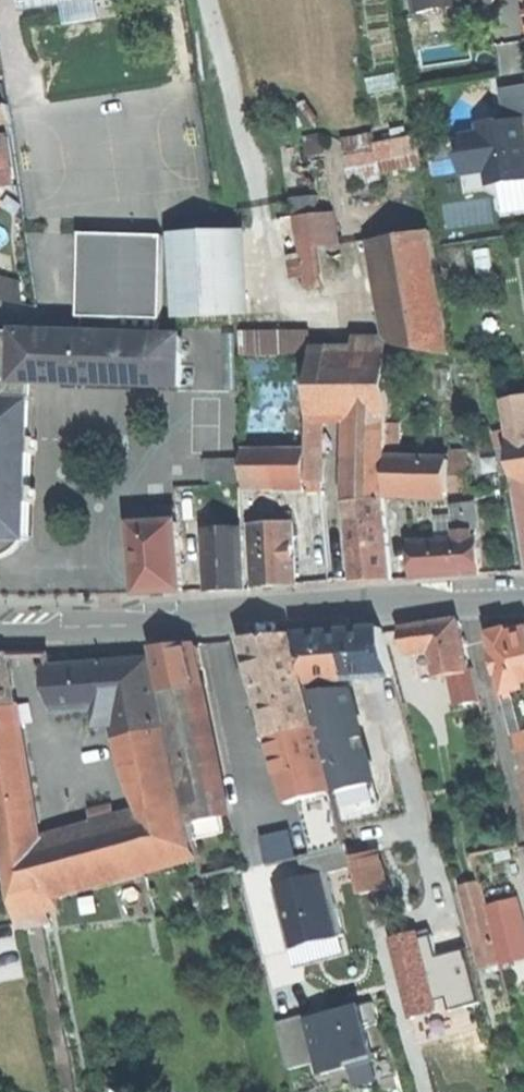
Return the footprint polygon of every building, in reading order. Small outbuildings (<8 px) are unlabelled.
[(15,7),(60,2),(62,22),(100,18),(98,0),(14,0),(15,7)] [(421,13),(453,8),(492,1),(497,0),(419,0),(421,13)] [(495,17),(492,1),(453,8),(455,24),(495,17)] [(522,85),(503,88),(507,112),(489,115),(491,125),(468,129),(470,142),(461,155),(463,174),(490,169),(492,186),(523,181),(523,85),(522,85)] [(12,121),(10,105),(0,107),(0,123),(12,121)] [(311,153),(325,151),(322,131),(305,133),(308,154),(311,153)] [(344,137),(347,153),(419,142),(418,133),(377,140),(375,132),(344,137)] [(0,138),(0,187),(15,185),(9,137),(0,138)] [(351,182),(423,170),(419,142),(347,153),(351,182)] [(317,192),(319,210),(333,208),(326,157),(312,159),(317,192)] [(427,194),(432,219),(468,213),(463,188),(427,194)] [(293,196),(296,214),(319,210),(317,192),(293,196)] [(296,214),(300,244),(315,242),(338,238),(333,208),(319,210),(296,214)] [(384,285),(441,276),(433,231),(376,239),(384,285)] [(242,233),(177,236),(180,318),(246,315),(242,233)] [(135,335),(160,336),(166,237),(83,234),(80,316),(85,317),(85,334),(135,335)] [(323,294),(315,242),(300,244),(308,296),(323,294)] [(455,356),(441,276),(384,285),(395,345),(455,356)] [(24,305),(22,283),(0,277),(0,299),(24,305)] [(18,358),(19,332),(0,331),(0,358),(18,358)] [(19,332),(18,358),(0,358),(0,381),(35,382),(133,385),(135,335),(85,334),(19,332)] [(160,336),(135,335),(133,385),(181,386),(183,336),(160,336)] [(362,346),(356,357),(394,358),(392,346),(362,346)] [(327,417),(363,417),(391,418),(393,417),(394,358),(356,357),(313,357),(313,417),(327,417)] [(35,382),(0,381),(0,474),(15,474),(17,398),(35,398),(35,382)] [(511,436),(523,434),(523,397),(506,400),(511,436)] [(35,398),(17,398),(15,474),(0,474),(0,554),(7,554),(7,560),(24,547),(31,544),(32,504),(37,504),(38,488),(32,487),(33,456),(38,456),(39,438),(33,438),(35,398)] [(325,492),(327,417),(313,417),(311,454),(310,482),(309,491),(325,492)] [(363,417),(360,501),(390,498),(391,418),(363,417)] [(511,436),(520,491),(523,490),(523,434),(511,436)] [(246,481),(310,482),(311,454),(246,453),(246,459),(246,481)] [(210,481),(246,481),(246,459),(209,459),(210,481)] [(393,459),(392,489),(452,491),(452,490),(453,461),(393,459)] [(469,461),(453,461),(452,490),(468,491),(469,461)] [(218,488),(219,529),(246,529),(244,487),(218,488)] [(360,501),(352,501),(358,581),(378,580),(396,579),(390,498),(360,501)] [(139,507),(140,525),(163,524),(162,506),(139,507)] [(456,509),(457,520),(458,540),(480,539),(478,507),(456,509)] [(436,521),(437,541),(458,540),(457,520),(436,521)] [(162,592),(184,591),(181,523),(163,524),(140,525),(137,525),(140,593),(162,592)] [(256,525),(259,586),(278,585),(298,584),(295,523),(256,525)] [(229,591),(247,591),(246,529),(219,529),(210,530),(211,592),(229,591)] [(413,543),(416,578),(449,576),(482,574),(480,539),(458,540),(437,541),(413,543)] [(434,625),(407,630),(411,650),(434,645),(440,676),(458,673),(471,670),(461,620),(434,625)] [(523,693),(523,627),(515,629),(514,627),(505,630),(491,633),(507,698),(519,695),(523,693)] [(342,633),(300,636),(311,683),(397,677),(384,629),(342,633)] [(246,640),(273,739),(319,727),(296,636),(273,638),(246,640)] [(157,647),(167,696),(201,690),(197,670),(193,649),(192,644),(157,647)] [(202,647),(193,649),(197,670),(206,668),(202,647)] [(17,704),(10,655),(0,655),(0,708),(17,704)] [(97,664),(48,668),(57,711),(98,710),(99,726),(119,725),(164,716),(152,660),(97,664)] [(478,669),(471,670),(458,673),(462,692),(458,693),(460,704),(484,699),(478,669)] [(206,715),(201,690),(167,696),(172,722),(206,715)] [(349,692),(314,694),(318,713),(321,713),(329,746),(360,739),(349,692)] [(4,851),(41,841),(17,704),(0,708),(0,827),(4,851)] [(226,816),(206,715),(172,722),(192,823),(226,816)] [(183,804),(164,716),(119,725),(129,769),(146,813),(183,804)] [(335,790),(319,727),(273,739),(290,801),(305,797),(335,790)] [(371,785),(360,739),(329,746),(339,793),(371,785)] [(340,807),(335,790),(305,797),(309,815),(340,807)] [(183,804),(146,813),(41,841),(4,851),(14,905),(47,898),(198,858),(183,804)] [(266,860),(294,856),(290,830),(262,834),(266,860)] [(380,850),(353,857),(370,921),(397,914),(380,850)] [(342,934),(325,869),(277,882),(294,946),(342,934)] [(485,883),(467,888),(487,969),(506,965),(504,957),(491,907),(485,883)] [(52,920),(47,898),(14,905),(19,927),(52,920)] [(491,907),(504,957),(523,952),(523,918),(519,899),(491,907)] [(385,931),(403,1018),(475,1003),(464,948),(439,953),(433,922),(385,931)] [(277,1018),(287,1068),(310,1064),(311,1071),(371,1060),(365,1024),(377,1021),(373,1001),(277,1018)]
